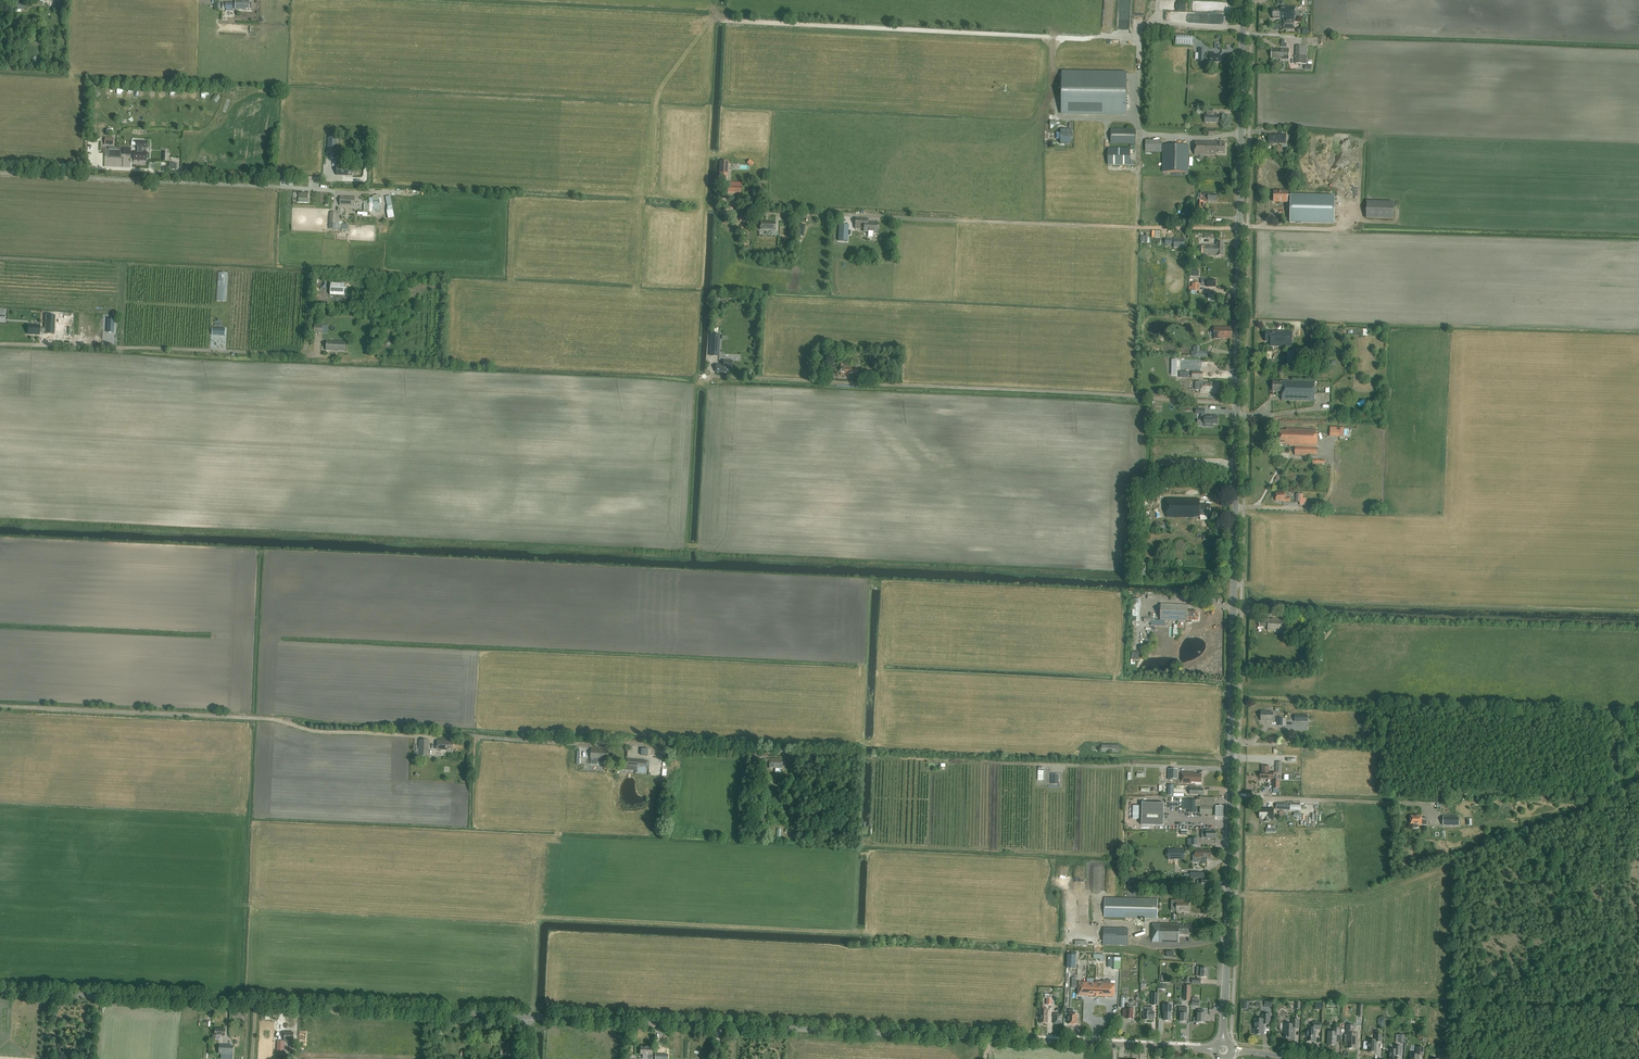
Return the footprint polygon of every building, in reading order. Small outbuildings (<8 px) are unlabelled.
[(55,1),(55,8),(65,9),(65,0),(39,0),(39,1),(55,1)] [(250,0),(244,0),(244,1),(235,0),(235,9),(240,9),(240,10),(249,10),(250,0)] [(1281,21),(1283,21),(1283,20),(1284,20),(1295,20),(1295,19),(1297,20),(1297,17),(1301,17),(1301,14),(1299,14),(1299,11),(1295,11),(1295,6),(1281,6),(1281,10),(1273,9),(1273,19),(1281,19),(1281,21)] [(1218,16),(1218,25),(1228,25),(1228,16),(1218,16)] [(1295,21),(1295,20),(1284,20),(1283,20),(1283,21),(1283,23),(1281,23),(1280,27),(1283,27),(1283,30),(1294,30),(1295,21)] [(1176,35),(1175,45),(1192,45),(1192,35),(1176,35)] [(1296,46),(1296,55),(1307,55),(1307,46),(1296,46)] [(1280,48),(1280,49),(1280,59),(1289,59),(1289,49),(1280,48)] [(1199,49),(1199,50),(1196,50),(1196,55),(1198,55),(1198,62),(1204,62),(1205,49),(1199,49)] [(1280,59),(1280,49),(1272,49),(1271,59),(1280,59)] [(1210,52),(1210,55),(1205,55),(1205,62),(1220,62),(1221,55),(1214,55),(1215,52),(1210,52)] [(1307,55),(1296,55),(1296,64),(1306,64),(1307,55)] [(1062,72),(1062,113),(1126,114),(1126,73),(1062,72)] [(1219,123),(1219,116),(1213,116),(1214,110),(1207,110),(1207,116),(1205,116),(1205,123),(1219,123)] [(1071,144),(1071,130),(1071,129),(1061,129),(1061,144),(1071,144)] [(1135,144),(1135,130),(1111,129),(1111,143),(1135,144)] [(1286,144),(1286,135),(1274,134),(1274,135),(1269,135),(1269,142),(1274,142),(1274,143),(1286,144)] [(337,138),(328,138),(328,151),(337,151),(337,138)] [(1162,152),(1162,141),(1145,141),(1145,152),(1162,152)] [(1225,154),(1225,142),(1216,142),(1195,141),(1195,155),(1216,155),(1216,154),(1225,154)] [(147,152),(142,152),(143,147),(147,147),(148,142),(137,142),(137,147),(138,147),(138,151),(134,151),(134,160),(147,161),(147,152)] [(1188,172),(1189,145),(1163,145),(1162,172),(1188,172)] [(109,150),(109,155),(122,156),(122,148),(119,148),(119,150),(109,150)] [(1130,165),(1130,148),(1108,148),(1108,165),(1130,165)] [(728,180),(729,167),(729,162),(720,162),(719,180),(728,180)] [(336,175),(352,176),(352,166),(345,166),(336,166),(336,175)] [(741,195),(742,183),(728,182),(728,194),(741,195)] [(1287,202),(1287,195),(1287,192),(1274,192),(1274,193),(1273,195),(1274,196),(1274,198),(1273,198),(1273,200),(1274,201),(1274,202),(1287,202)] [(1216,202),(1216,194),(1208,194),(1204,193),(1204,197),(1208,197),(1208,201),(1216,202)] [(1291,195),(1287,195),(1287,202),(1290,202),(1290,222),(1334,223),(1335,196),(1291,194),(1291,195)] [(364,204),(364,212),(372,212),(372,209),(380,208),(379,198),(380,198),(380,195),(372,197),(373,203),(369,203),(369,204),(364,204)] [(340,206),(354,206),(355,197),(340,196),(340,206)] [(1203,212),(1203,201),(1203,199),(1197,198),(1197,201),(1197,209),(1194,209),(1195,201),(1191,201),(1191,212),(1197,212),(1203,212)] [(1394,221),(1394,203),(1365,202),(1364,220),(1394,221)] [(340,213),(330,212),(329,229),(339,230),(340,213)] [(864,231),(868,231),(868,237),(873,237),(873,232),(878,233),(879,223),(868,222),(868,219),(855,218),(855,225),(855,228),(864,229),(864,231)] [(775,231),(775,223),(771,223),(761,222),(761,229),(770,230),(770,231),(775,231)] [(803,237),(805,225),(798,224),(796,236),(803,237)] [(1165,244),(1172,244),(1174,244),(1174,248),(1184,248),(1185,239),(1174,239),(1165,239),(1165,244)] [(1205,247),(1205,253),(1205,256),(1217,256),(1223,256),(1224,243),(1217,243),(1217,245),(1205,245),(1205,247)] [(1207,284),(1207,287),(1216,287),(1216,279),(1211,279),(1211,278),(1201,279),(1201,284),(1207,284)] [(1199,284),(1189,284),(1189,291),(1191,291),(1191,294),(1195,294),(1195,291),(1199,291),(1199,284)] [(323,325),(314,324),(314,333),(322,333),(323,325)] [(29,325),(28,334),(39,335),(40,326),(29,325)] [(1231,339),(1231,327),(1230,327),(1214,327),(1214,339),(1230,339),(1231,339)] [(1292,347),(1293,331),(1276,331),(1276,332),(1266,332),(1265,341),(1270,341),(1270,346),(1292,347)] [(117,334),(108,333),(107,345),(116,346),(117,334)] [(719,336),(710,335),(708,357),(717,358),(719,336)] [(345,342),(327,341),(326,350),(345,351),(345,342)] [(730,369),(732,369),(732,361),(723,360),(723,365),(716,364),(716,372),(721,372),(721,373),(725,373),(725,372),(730,372),(730,369)] [(857,376),(858,367),(840,366),(840,375),(847,376),(847,375),(857,376)] [(1315,401),(1315,382),(1283,381),(1273,381),(1273,391),(1282,392),(1282,400),(1315,401)] [(1218,392),(1218,384),(1210,384),(1210,383),(1201,383),(1201,392),(1218,392)] [(1217,424),(1217,417),(1215,417),(1215,416),(1204,415),(1204,424),(1217,424)] [(1330,427),(1330,437),(1340,437),(1340,436),(1343,437),(1343,428),(1330,427)] [(1317,456),(1318,435),(1316,435),(1316,430),(1286,429),(1286,431),(1280,431),(1279,444),(1285,444),(1285,445),(1289,445),(1289,446),(1295,446),(1295,455),(1317,456)] [(1276,493),(1276,501),(1283,501),(1283,502),(1290,502),(1290,498),(1286,497),(1286,493),(1276,493)] [(1296,502),(1300,502),(1303,502),(1302,505),(1306,506),(1307,498),(1303,498),(1303,494),(1300,494),(1296,494),(1296,502)] [(1200,515),(1210,515),(1210,505),(1200,505),(1200,499),(1167,499),(1167,517),(1196,518),(1196,517),(1200,517),(1200,515)] [(1155,530),(1161,530),(1166,530),(1166,525),(1160,525),(1160,522),(1155,522),(1155,530)] [(1160,620),(1187,621),(1187,622),(1188,623),(1190,623),(1191,622),(1191,620),(1198,621),(1198,620),(1199,620),(1199,617),(1198,617),(1198,616),(1197,616),(1198,612),(1188,611),(1188,605),(1161,604),(1160,620)] [(1283,633),(1284,619),(1272,619),(1260,619),(1259,626),(1268,627),(1268,631),(1275,631),(1275,632),(1283,633)] [(1261,711),(1261,721),(1273,721),(1273,712),(1266,712),(1266,711),(1261,711)] [(418,746),(418,749),(419,751),(419,755),(428,756),(428,751),(429,740),(420,740),(419,746),(418,746)] [(453,741),(437,740),(436,750),(452,751),(453,741)] [(608,759),(608,751),(598,750),(599,749),(591,749),(590,759),(603,760),(603,759),(608,759)] [(758,764),(758,755),(751,754),(750,763),(758,764)] [(769,768),(782,769),(782,760),(775,760),(775,759),(769,759),(764,759),(764,763),(769,763),(769,768)] [(1266,774),(1277,774),(1282,774),(1282,762),(1276,762),(1276,772),(1269,772),(1269,766),(1262,766),(1262,773),(1266,773),(1266,774)] [(1169,769),(1168,779),(1178,780),(1178,769),(1169,769)] [(1201,785),(1202,774),(1195,774),(1195,772),(1182,772),(1182,783),(1195,784),(1194,785),(1201,785)] [(1197,798),(1197,800),(1182,800),(1182,810),(1188,810),(1188,813),(1197,813),(1197,806),(1200,806),(1200,814),(1212,814),(1212,807),(1215,807),(1215,798),(1197,798)] [(1142,803),(1141,825),(1163,825),(1164,812),(1164,803),(1142,803)] [(1260,809),(1260,819),(1264,819),(1264,822),(1269,822),(1269,819),(1274,819),(1274,809),(1260,809)] [(1427,825),(1427,822),(1427,818),(1422,818),(1422,815),(1418,815),(1418,816),(1411,816),(1411,824),(1414,824),(1414,827),(1414,828),(1417,828),(1417,827),(1417,825),(1421,825),(1427,825)] [(1443,817),(1443,825),(1459,826),(1459,817),(1443,817)] [(1216,835),(1216,834),(1216,833),(1216,832),(1215,831),(1211,831),(1206,831),(1202,831),(1202,837),(1206,837),(1206,838),(1207,838),(1207,839),(1210,839),(1210,838),(1216,838),(1216,835)] [(1185,859),(1185,850),(1169,849),(1169,859),(1185,859)] [(1206,858),(1206,857),(1211,857),(1211,851),(1203,851),(1203,850),(1195,850),(1195,858),(1206,858)] [(1105,899),(1105,916),(1157,918),(1158,900),(1105,899)] [(1189,911),(1189,903),(1183,903),(1183,900),(1177,900),(1176,911),(1189,911)] [(1188,934),(1188,926),(1179,925),(1179,924),(1153,923),(1153,942),(1179,943),(1179,935),(1183,935),(1183,934),(1188,934)] [(1103,944),(1128,945),(1128,929),(1104,928),(1103,944)] [(1207,978),(1208,969),(1203,969),(1203,967),(1197,967),(1197,976),(1201,977),(1207,978)] [(1114,997),(1115,984),(1111,984),(1111,981),(1103,980),(1103,982),(1096,981),(1096,983),(1079,982),(1078,995),(1095,996),(1099,996),(1114,997)] [(1047,996),(1046,1005),(1052,1005),(1056,1005),(1056,998),(1052,998),(1052,996),(1047,996)] [(1048,1023),(1048,1009),(1045,1009),(1045,1004),(1040,1004),(1039,1018),(1041,1018),(1040,1023),(1048,1023)] [(1133,1019),(1133,1010),(1130,1010),(1131,1005),(1127,1005),(1127,1009),(1124,1009),(1123,1013),(1126,1013),(1126,1019),(1133,1019)] [(1171,1021),(1171,1012),(1172,1005),(1163,1005),(1163,1012),(1165,1012),(1165,1021),(1171,1021)] [(1154,1012),(1153,1012),(1153,1007),(1151,1007),(1143,1007),(1143,1016),(1144,1016),(1144,1020),(1154,1020),(1154,1012)] [(1077,1025),(1077,1015),(1073,1014),(1073,1010),(1069,1010),(1069,1014),(1068,1024),(1077,1025)] [(1062,1014),(1055,1014),(1054,1014),(1054,1018),(1055,1018),(1055,1023),(1062,1024),(1062,1014)] [(1270,1024),(1270,1015),(1263,1015),(1263,1020),(1255,1019),(1255,1034),(1263,1034),(1264,1026),(1263,1026),(1263,1024),(1270,1024)] [(1299,1028),(1299,1020),(1292,1019),(1292,1024),(1285,1024),(1285,1038),(1287,1038),(1293,1038),(1294,1028),(1299,1028)] [(1321,1030),(1321,1023),(1313,1023),(1312,1028),(1307,1028),(1307,1041),(1315,1042),(1316,1029),(1321,1030)] [(1357,1042),(1358,1034),(1354,1034),(1354,1025),(1347,1025),(1346,1035),(1348,1035),(1347,1048),(1356,1049),(1356,1042),(1357,1042)] [(1340,1036),(1340,1029),(1334,1028),(1333,1032),(1329,1032),(1328,1045),(1336,1046),(1337,1036),(1340,1036)] [(225,1036),(225,1029),(215,1029),(215,1033),(212,1033),(212,1039),(216,1039),(216,1036),(225,1036)] [(279,1055),(284,1055),(284,1041),(293,1041),(294,1033),(284,1032),(284,1041),(280,1041),(279,1055)] [(1382,1035),(1376,1034),(1375,1040),(1369,1040),(1368,1052),(1376,1052),(1377,1042),(1382,1042),(1382,1035)] [(1441,1040),(1437,1047),(1441,1049),(1444,1045),(1445,1046),(1446,1042),(1445,1042),(1446,1040),(1443,1038),(1442,1040),(1441,1040)] [(219,1046),(219,1054),(233,1054),(234,1047),(219,1046)] [(652,1047),(641,1046),(640,1054),(647,1055),(647,1058),(652,1058),(652,1047)] [(1395,1046),(1394,1050),(1390,1049),(1390,1058),(1398,1058),(1398,1054),(1402,1054),(1402,1047),(1395,1046)] [(1424,1048),(1417,1048),(1417,1055),(1411,1055),(1411,1058),(1419,1058),(1419,1056),(1424,1056),(1424,1048)]
